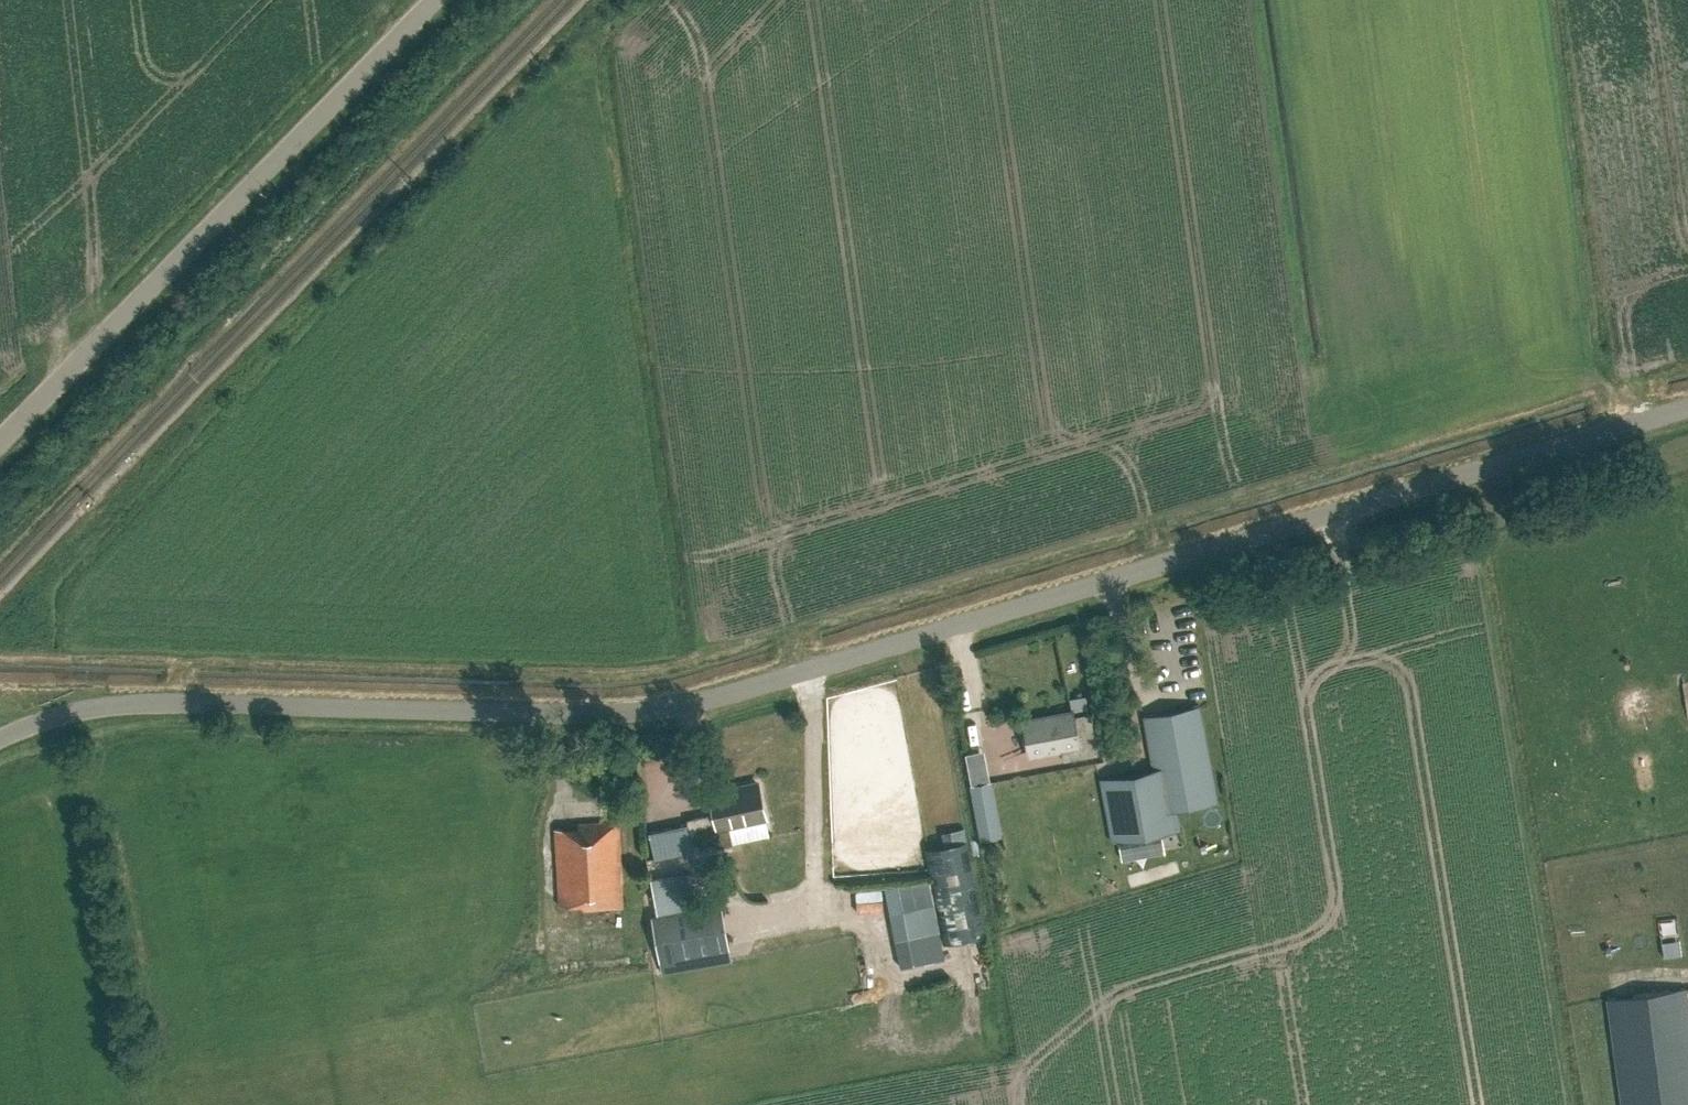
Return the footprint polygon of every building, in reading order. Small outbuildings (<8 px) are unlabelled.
[(1217,801),(1199,704),(1143,715),(1153,767),(1101,777),(1113,841),(1180,829),(1176,809),(1217,801)] [(1082,756),(1098,753),(1090,711),(1074,714),(1073,709),(1022,717),(1029,754),(1061,748),(1063,760),(1082,756)] [(1114,735),(1100,738),(1103,753),(1117,750),(1114,735)] [(1000,834),(990,781),(972,784),(982,838),(1000,834)] [(689,822),(650,831),(655,856),(695,847),(696,855),(733,847),(728,825),(765,817),(758,783),(711,793),(715,813),(689,819),(689,822)] [(582,905),(582,909),(624,908),(620,820),(578,822),(580,827),(554,828),(558,905),(566,905),(582,905)] [(696,905),(689,870),(651,877),(658,912),(652,914),(660,960),(730,947),(722,901),(696,905)] [(899,967),(943,958),(927,879),(884,888),(899,967)] [(1687,986),(1606,998),(1621,1104),(1687,1104),(1687,996),(1687,986)]
